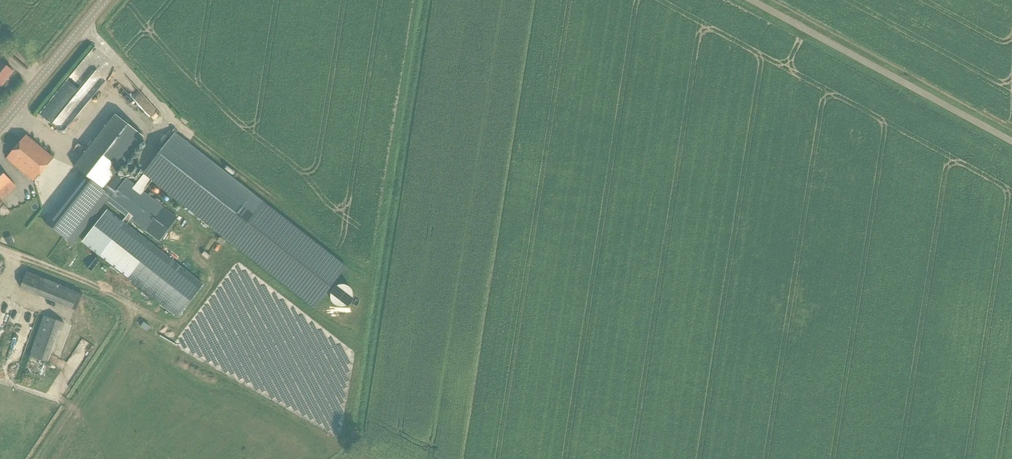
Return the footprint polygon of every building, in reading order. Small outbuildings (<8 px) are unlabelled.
[(1,87),(13,71),(0,61),(0,86),(1,87)] [(118,83),(151,119),(159,111),(126,76),(118,83)] [(50,101),(39,114),(50,122),(55,120),(61,125),(60,127),(65,124),(63,120),(64,116),(60,114),(62,107),(68,109),(65,115),(72,111),(78,114),(83,107),(77,105),(72,101),(67,99),(71,94),(68,88),(63,86),(60,89),(58,97),(50,101)] [(101,188),(98,193),(107,200),(108,202),(123,182),(114,175),(144,137),(115,114),(74,167),(83,174),(101,188)] [(174,128),(172,131),(175,133),(142,174),(143,175),(151,181),(232,245),(313,307),(345,266),(177,135),(179,133),(174,128)] [(26,135),(6,158),(34,181),(53,158),(26,135)] [(0,170),(0,204),(2,202),(0,201),(15,186),(10,181),(11,181),(0,170)] [(72,244),(107,200),(98,193),(101,188),(83,174),(45,223),(72,244)] [(123,182),(108,202),(127,216),(122,221),(126,224),(130,219),(159,241),(177,218),(143,192),(151,181),(143,175),(134,185),(126,178),(123,182)] [(153,246),(126,224),(122,221),(107,210),(82,242),(99,256),(176,316),(202,284),(174,262),(153,246)] [(13,245),(11,238),(4,240),(7,248),(13,245)] [(78,293),(27,272),(20,288),(72,309),(78,293)] [(44,316),(30,356),(48,363),(59,330),(62,331),(65,323),(44,316)]
